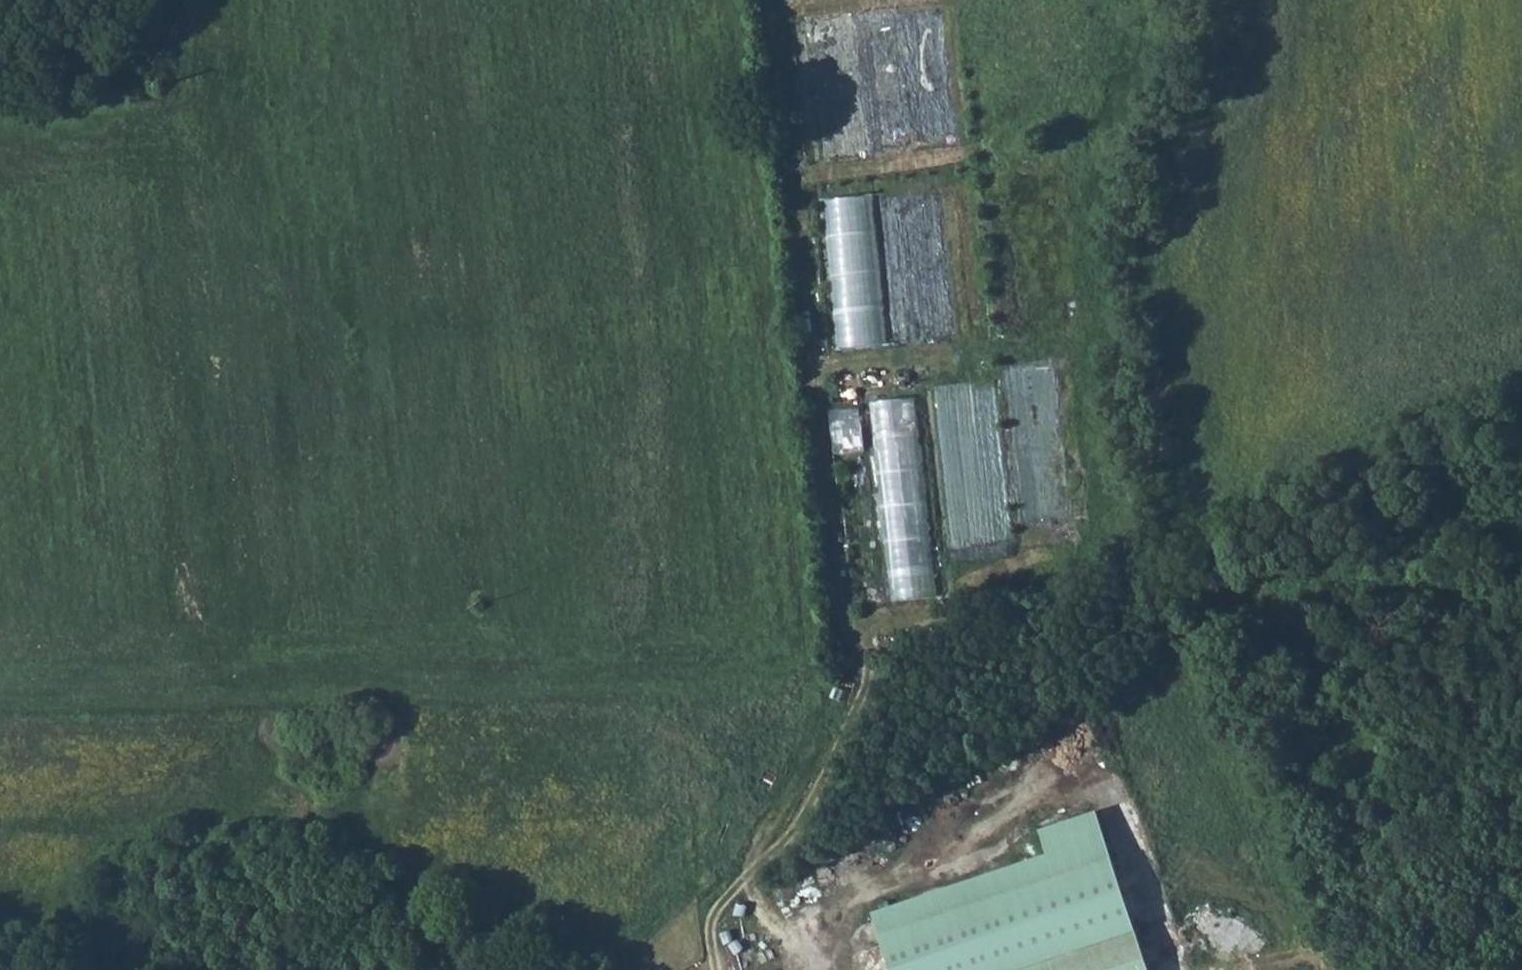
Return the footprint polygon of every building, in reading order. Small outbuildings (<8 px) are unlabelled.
[(872,914),(890,969),(1149,969),(1097,812),(1039,831),(1047,855),(872,914)]
